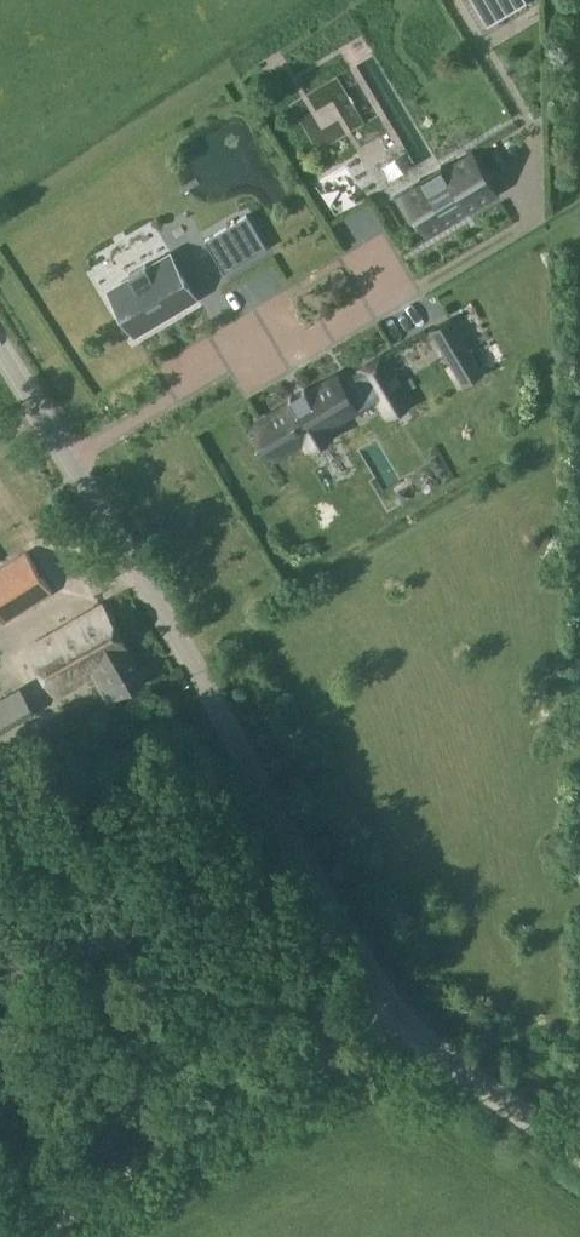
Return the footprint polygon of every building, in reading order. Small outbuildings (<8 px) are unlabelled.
[(528,1),(527,0),(472,0),(487,25),(528,1)] [(473,151),(444,168),(442,166),(441,166),(443,170),(424,181),(421,178),(422,181),(396,197),(411,222),(417,218),(427,233),(447,221),(497,191),(473,151)] [(225,272),(267,247),(247,214),(205,239),(225,272)] [(110,292),(113,291),(123,309),(121,310),(134,332),(156,319),(158,323),(175,313),(173,309),(197,295),(172,254),(148,268),(146,263),(129,274),(131,278),(109,291),(110,292)] [(432,329),(434,332),(452,362),(471,351),(453,321),(451,318),(432,329)] [(261,421),(280,452),(305,438),(309,445),(331,431),(328,424),(376,395),(387,414),(410,400),(383,355),(360,369),(362,372),(341,385),(336,377),(308,394),(305,387),(289,397),(292,403),(261,421)] [(27,552),(0,569),(0,614),(5,621),(52,591),(27,552)] [(59,696),(97,674),(110,698),(118,693),(118,694),(145,679),(128,650),(130,649),(104,603),(29,645),(59,696)] [(0,698),(0,733),(36,712),(21,686),(0,698)] [(376,1092),(378,1085),(368,1083),(367,1090),(376,1092)]
